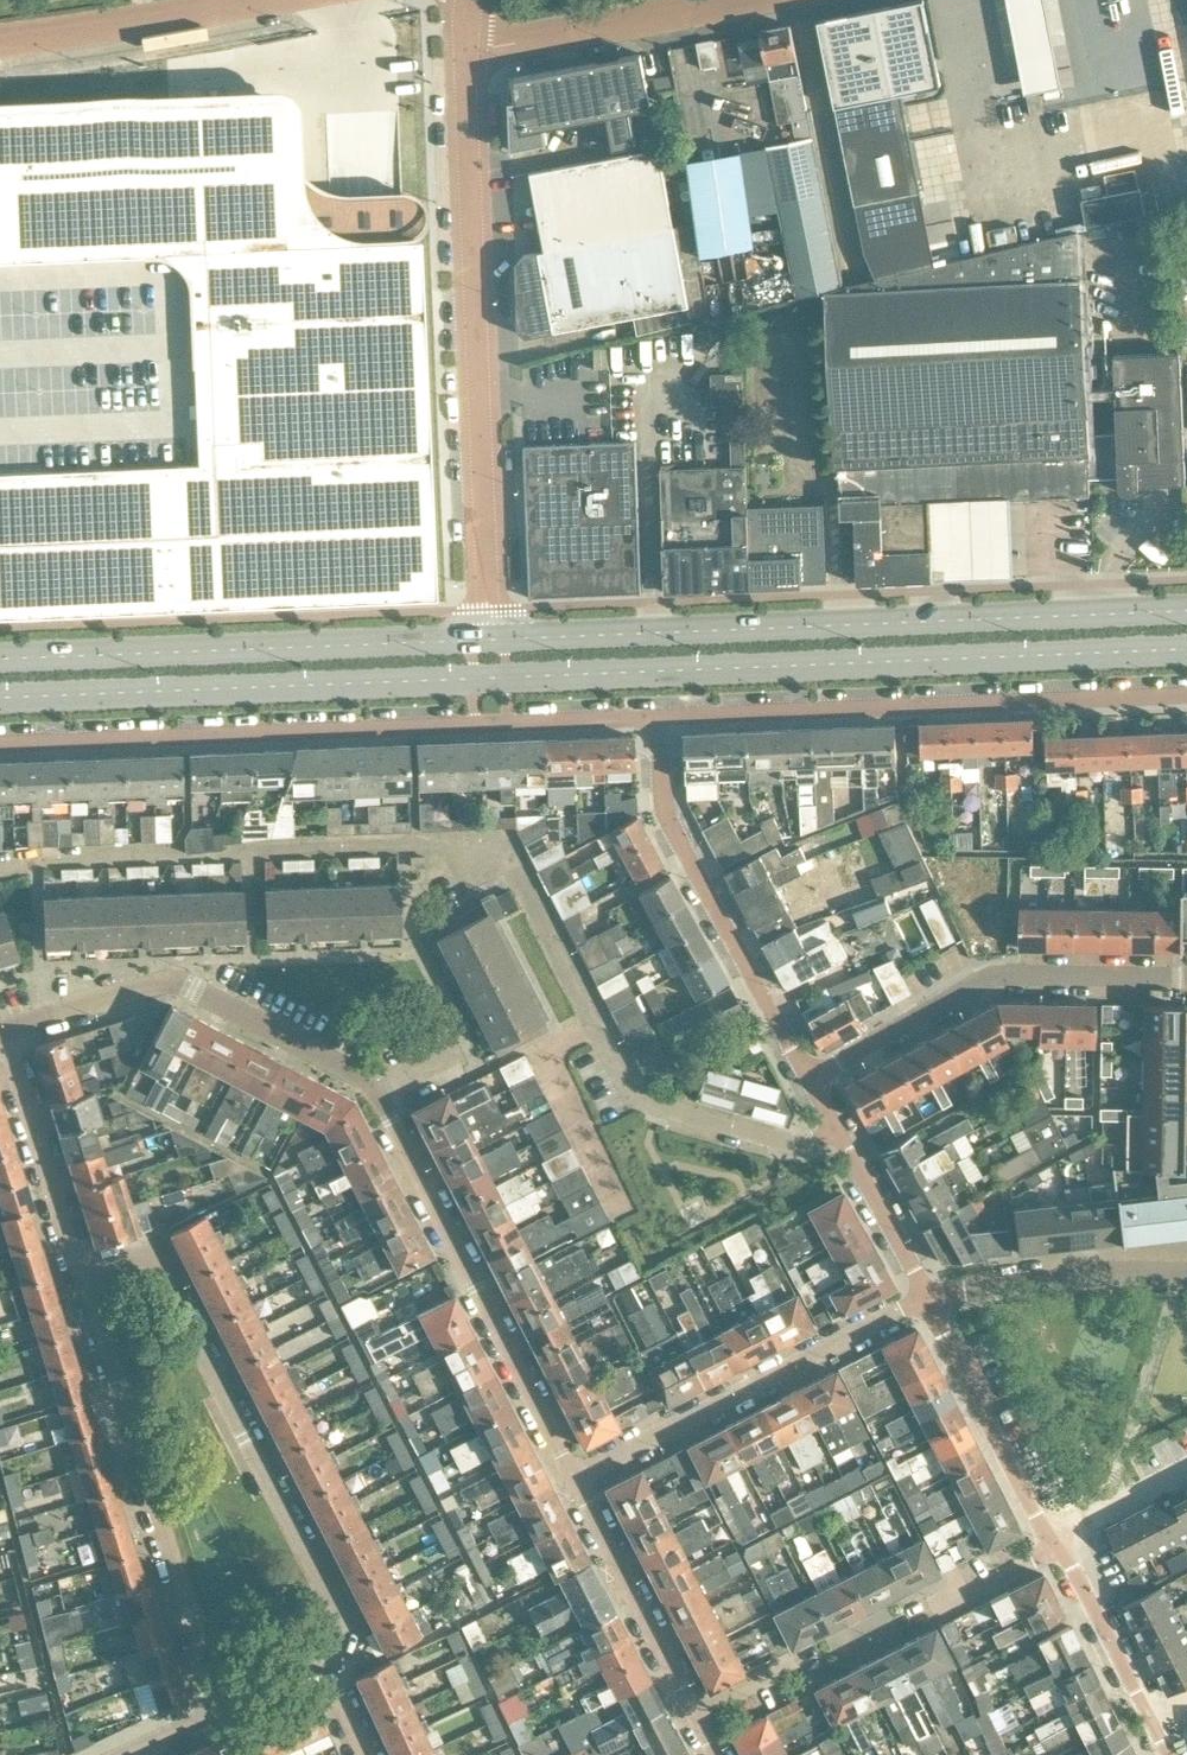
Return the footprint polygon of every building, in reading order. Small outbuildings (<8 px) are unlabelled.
[(818,20),(859,205),(921,191),(911,138),(903,103),(901,93),(941,85),(938,72),(936,59),(924,0),(918,0),(818,20)] [(1033,91),(1071,84),(1056,0),(1017,0),(1033,91)] [(796,296),(826,290),(825,290),(845,285),(810,110),(808,110),(790,25),(760,30),(770,80),(789,76),(792,90),(790,91),(790,92),(776,96),(778,104),(786,122),(792,120),(797,139),(742,150),(751,193),(775,188),(796,296)] [(719,64),(714,39),(697,42),(702,67),(719,64)] [(651,108),(641,53),(512,78),(516,100),(509,101),(511,150),(548,143),(545,128),(606,117),(612,149),(637,145),(630,112),(651,108)] [(1044,112),(1040,92),(1027,95),(1031,115),(1044,112)] [(436,595),(435,593),(420,237),(406,238),(286,243),(280,101),(279,96),(168,101),(0,108),(0,614),(436,595)] [(545,252),(672,225),(657,148),(530,172),(544,250),(545,252)] [(741,151),(686,159),(701,258),(756,250),(741,151)] [(1108,194),(1082,199),(1087,224),(1146,213),(1141,188),(1141,187),(1139,188),(1136,169),(1105,175),(1108,194)] [(523,254),(517,262),(519,330),(527,336),(635,316),(638,333),(690,323),(672,225),(545,252),(544,250),(523,254)] [(1015,225),(987,231),(990,245),(1018,239),(1015,225)] [(1116,387),(1087,388),(1082,277),(1080,277),(1078,229),(845,285),(825,290),(826,290),(834,465),(1088,454),(1089,478),(1119,477),(1119,486),(1120,487),(1121,489),(1122,491),(1124,492),(1126,493),(1129,494),(1131,493),(1133,493),(1135,492),(1136,491),(1138,489),(1139,487),(1139,486),(1139,485),(1186,482),(1180,352),(1114,355),(1116,387)] [(615,432),(614,353),(531,354),(531,404),(544,404),(544,409),(529,409),(529,433),(615,432)] [(713,403),(744,402),(742,371),(712,373),(713,403)] [(639,593),(642,593),(636,440),(524,445),(530,597),(533,597),(533,596),(569,594),(568,587),(580,587),(580,594),(639,591),(639,593)] [(712,589),(752,588),(748,520),(748,506),(746,450),(735,450),(736,464),(660,467),(665,592),(696,590),(696,584),(712,583),(712,589)] [(1088,454),(834,465),(834,467),(838,467),(841,517),(854,516),(857,577),(857,583),(933,580),(933,579),(932,549),(931,549),(929,502),(1011,498),(1090,494),(1089,478),(1088,454)] [(1014,576),(1013,497),(929,502),(931,549),(932,549),(933,577),(1014,576)] [(823,502),(748,506),(748,520),(752,588),(802,586),(802,580),(827,579),(823,502)] [(1047,718),(1033,719),(1034,730),(1048,730),(1047,718)] [(1033,719),(1006,720),(1007,758),(1020,758),(1019,750),(1035,749),(1034,730),(1033,719)] [(1007,758),(1006,720),(978,721),(979,763),(994,763),(994,759),(1007,758)] [(978,721),(950,722),(951,761),(964,761),(964,766),(979,765),(979,763),(978,721)] [(950,722),(907,724),(908,755),(937,753),(938,762),(951,761),(950,722)] [(877,764),(897,763),(895,724),(862,726),(865,785),(866,807),(879,802),(877,770),(877,764)] [(865,785),(862,726),(815,728),(817,765),(817,782),(818,802),(819,826),(837,819),(834,766),(849,765),(850,786),(865,785)] [(815,728),(783,729),(785,778),(800,777),(800,783),(817,782),(817,765),(815,728)] [(783,729),(749,731),(751,778),(751,783),(785,783),(785,778),(783,729)] [(749,731),(719,732),(721,779),(751,778),(749,731)] [(1186,731),(1158,732),(1159,763),(1161,796),(1177,795),(1176,770),(1186,770),(1186,757),(1186,731)] [(718,777),(721,777),(719,732),(685,733),(687,781),(718,779),(718,777)] [(1158,732),(1130,733),(1131,772),(1146,771),(1145,763),(1159,763),(1158,732)] [(1131,772),(1130,733),(1102,734),(1103,765),(1117,764),(1117,772),(1131,772)] [(1102,734),(1074,735),(1076,774),(1090,774),(1089,765),(1103,765),(1102,734)] [(1074,735),(1046,736),(1046,740),(1047,754),(1048,783),(1063,783),(1064,803),(1077,802),(1076,787),(1076,774),(1074,735)] [(604,769),(634,768),(633,736),(602,737),(604,769)] [(602,737),(572,738),(574,770),(590,769),(591,782),(604,781),(604,769),(602,737)] [(574,770),(572,738),(543,739),(544,780),(545,787),(574,786),(574,770)] [(544,780),(543,739),(511,740),(513,781),(544,780)] [(513,781),(511,740),(480,742),(482,782),(500,782),(501,804),(514,803),(513,781)] [(482,782),(480,742),(449,743),(450,784),(482,782)] [(450,784),(449,743),(417,744),(418,785),(450,784)] [(382,790),(409,789),(407,745),(380,746),(382,790)] [(354,791),(382,790),(380,746),(352,747),(354,791)] [(354,791),(352,747),(323,748),(325,792),(354,791)] [(276,819),(271,836),(294,835),(292,794),(325,792),(323,748),(296,749),(286,783),(276,819)] [(296,749),(253,751),(254,785),(286,783),(296,749)] [(253,751),(221,752),(222,786),(220,786),(221,801),(250,799),(249,785),(254,785),(253,751)] [(222,786),(221,752),(190,754),(191,787),(220,786),(222,786)] [(182,754),(153,755),(155,800),(184,799),(182,754)] [(124,756),(127,801),(155,800),(153,755),(124,756)] [(124,756),(96,758),(99,803),(127,801),(124,756)] [(96,758),(67,759),(70,804),(99,803),(96,758)] [(70,804),(67,759),(38,760),(41,805),(70,804)] [(41,818),(41,805),(38,760),(10,761),(12,806),(30,805),(31,819),(26,819),(28,847),(43,845),(41,818)] [(12,806),(10,761),(0,762),(0,807),(12,806)] [(998,789),(1008,789),(1008,774),(997,775),(998,789)] [(1018,774),(1008,774),(1008,789),(1019,788),(1018,774)] [(961,776),(951,777),(952,791),(962,791),(961,776)] [(941,791),(952,791),(951,777),(941,777),(941,791)] [(1087,787),(1076,787),(1077,802),(1088,802),(1087,787)] [(1122,802),(1132,802),(1132,787),(1122,788),(1122,802)] [(1142,787),(1132,787),(1132,802),(1143,801),(1142,787)] [(636,810),(636,795),(620,800),(620,792),(605,792),(605,812),(606,826),(634,811),(636,810)] [(899,800),(885,806),(893,826),(908,820),(899,800)] [(382,803),(384,832),(411,831),(410,820),(396,821),(395,802),(382,803)] [(419,802),(420,830),(452,829),(452,817),(434,818),(434,802),(419,802)] [(802,833),(819,826),(818,802),(800,803),(802,833)] [(356,833),(384,832),(382,803),(368,803),(369,822),(355,822),(356,833)] [(326,805),(327,834),(356,833),(355,822),(340,823),(339,804),(326,805)] [(1170,804),(1161,804),(1162,822),(1171,822),(1170,804)] [(243,817),(240,832),(241,841),(261,837),(271,836),(276,819),(261,820),(261,807),(246,808),(243,817)] [(575,813),(576,825),(577,842),(606,826),(605,812),(575,813)] [(140,814),(141,841),(158,841),(156,813),(140,814)] [(156,813),(158,841),(171,840),(170,813),(156,813)] [(546,813),(516,829),(525,846),(546,834),(546,816),(546,813)] [(483,816),(483,827),(514,826),(514,814),(483,816)] [(760,821),(764,829),(771,841),(784,834),(775,814),(760,821)] [(114,815),(100,816),(101,843),(115,842),(114,815)] [(546,834),(525,846),(531,858),(556,845),(560,842),(559,815),(546,816),(546,834)] [(615,842),(571,866),(575,872),(578,878),(581,876),(621,855),(649,839),(636,815),(608,830),(615,842)] [(703,829),(717,855),(743,841),(743,840),(729,815),(703,829)] [(72,844),(101,843),(100,816),(82,817),(83,829),(71,830),(72,844)] [(452,817),(452,829),(483,827),(483,816),(452,817)] [(71,817),(41,818),(43,845),(72,844),(71,830),(71,817)] [(213,831),(213,834),(214,850),(223,849),(222,844),(241,841),(240,832),(243,817),(239,827),(213,831)] [(924,855),(908,820),(893,826),(880,831),(906,888),(934,877),(924,855)] [(186,852),(214,850),(213,834),(213,831),(212,826),(191,827),(184,838),(186,852)] [(764,829),(743,840),(743,841),(717,855),(723,867),(771,841),(764,829)] [(954,846),(974,847),(974,830),(953,831),(954,846)] [(662,863),(649,839),(621,855),(634,879),(662,863)] [(801,846),(807,859),(820,853),(814,840),(801,846)] [(556,845),(531,858),(538,871),(565,855),(565,854),(563,850),(561,851),(561,850),(562,846),(562,841),(556,845)] [(771,875),(784,868),(798,863),(807,859),(801,846),(783,855),(777,845),(761,854),(726,872),(736,891),(770,872),(771,875)] [(823,853),(814,857),(817,866),(826,862),(823,853)] [(565,855),(538,871),(550,893),(575,880),(565,855)] [(356,867),(356,856),(348,857),(348,867),(356,867)] [(356,856),(356,867),(364,867),(363,856),(356,856)] [(364,867),(371,866),(371,856),(363,856),(364,867)] [(371,856),(371,866),(379,866),(379,856),(371,856)] [(425,866),(425,856),(413,857),(413,866),(425,866)] [(298,859),(298,869),(306,869),(305,858),(298,859)] [(305,858),(306,869),(314,869),(313,858),(305,858)] [(290,869),(290,859),(282,859),(283,870),(290,869)] [(298,869),(298,859),(290,859),(290,869),(298,869)] [(200,873),(208,873),(207,862),(199,863),(200,873)] [(208,873),(215,872),(215,862),(207,862),(208,873)] [(223,872),(223,862),(215,862),(215,872),(223,872)] [(200,873),(199,863),(192,863),(192,873),(200,873)] [(770,872),(736,891),(762,941),(795,927),(799,926),(777,887),(804,873),(798,863),(784,868),(771,875),(770,872)] [(157,864),(150,865),(150,875),(158,875),(157,864)] [(1031,875),(1048,875),(1048,865),(1031,864),(1031,875)] [(127,876),(135,876),(134,865),(126,866),(127,876)] [(142,865),(134,865),(135,876),(142,876),(142,865)] [(142,876),(150,875),(150,865),(142,865),(142,876)] [(1066,865),(1048,865),(1048,875),(1066,876),(1066,865)] [(1085,876),(1103,876),(1103,865),(1085,865),(1085,876)] [(1120,866),(1103,865),(1103,876),(1120,876),(1120,866)] [(1140,877),(1157,877),(1157,866),(1140,866),(1140,877)] [(1174,866),(1157,866),(1157,877),(1174,877),(1174,866)] [(77,878),(85,878),(84,867),(76,868),(77,878)] [(92,878),(92,867),(84,867),(85,878),(92,878)] [(62,879),(69,879),(69,868),(61,868),(62,879)] [(69,879),(77,878),(76,868),(69,868),(69,879)] [(639,892),(654,918),(684,902),(669,875),(639,892)] [(578,878),(575,880),(550,893),(562,918),(580,908),(592,901),(581,876),(578,878)] [(398,883),(332,886),(334,935),(334,931),(346,931),(347,934),(363,933),(363,935),(370,935),(370,933),(386,932),(386,929),(398,928),(398,932),(400,932),(398,883)] [(333,935),(334,935),(332,886),(265,889),(266,908),(267,937),(269,937),(269,934),(281,933),(281,937),(297,936),(297,938),(304,938),(304,936),(320,935),(320,932),(333,931),(333,935)] [(242,938),(243,938),(242,890),(176,892),(178,941),(178,937),(190,937),(190,940),(207,940),(214,940),(230,939),(230,935),(242,935),(242,938)] [(483,903),(433,929),(497,1054),(548,1028),(492,919),(497,916),(503,913),(517,905),(510,890),(495,897),(493,892),(480,898),(483,903)] [(178,941),(176,892),(110,895),(112,943),(113,943),(113,940),(125,940),(125,943),(141,942),(141,944),(148,944),(148,942),(164,942),(164,938),(176,937),(177,941),(178,941)] [(110,895),(44,897),(46,946),(47,946),(47,943),(59,942),(60,946),(76,945),(76,947),(83,947),(83,945),(99,944),(99,940),(111,940),(111,944),(112,943),(110,895)] [(892,914),(886,895),(856,907),(863,927),(892,914)] [(934,897),(921,904),(927,916),(940,910),(934,897)] [(654,918),(668,944),(698,928),(684,902),(654,918)] [(1021,907),(1020,944),(1020,947),(1047,948),(1048,907),(1021,907)] [(1047,948),(1074,948),(1075,907),(1048,907),(1047,948)] [(1074,948),(1102,949),(1103,908),(1075,907),(1074,948)] [(562,918),(576,944),(587,939),(580,908),(562,918)] [(1102,949),(1129,949),(1130,908),(1103,908),(1102,949)] [(1158,908),(1130,908),(1129,949),(1157,949),(1158,908)] [(1184,950),(1185,935),(1185,909),(1183,909),(1158,908),(1157,949),(1184,950)] [(3,910),(0,911),(0,962),(4,961),(3,958),(15,954),(16,957),(17,957),(17,955),(3,910)] [(620,921),(607,928),(614,940),(627,933),(620,921)] [(762,941),(775,965),(834,932),(828,921),(816,928),(800,937),(795,927),(762,941)] [(607,928),(587,939),(576,944),(588,969),(613,955),(620,952),(614,940),(607,928)] [(671,976),(682,970),(712,954),(698,928),(668,944),(657,950),(671,976)] [(949,929),(936,935),(942,948),(955,941),(949,929)] [(846,954),(834,932),(775,965),(787,987),(846,954)] [(633,945),(627,933),(614,940),(620,952),(633,945)] [(697,996),(727,980),(712,954),(682,970),(697,996)] [(622,972),(613,955),(588,969),(597,984),(622,972)] [(875,968),(893,1002),(912,992),(894,960),(875,968)] [(870,970),(828,988),(833,996),(874,978),(870,970)] [(597,984),(603,997),(628,983),(622,972),(597,984)] [(648,973),(637,978),(644,991),(655,985),(648,973)] [(634,995),(628,983),(603,997),(609,1009),(634,995)] [(668,1012),(655,985),(644,991),(658,1018),(668,1012)] [(729,985),(657,1024),(672,1051),(743,1012),(744,1012),(729,985)] [(828,988),(820,992),(824,998),(830,1010),(838,1006),(833,996),(828,988)] [(829,1010),(845,1040),(865,1029),(861,1020),(874,1013),(863,992),(838,1006),(830,1010),(829,1010)] [(609,1009),(616,1023),(642,1010),(634,995),(609,1009)] [(825,1051),(845,1040),(829,1010),(830,1010),(824,998),(803,1010),(804,1011),(808,1019),(825,1051)] [(1003,1033),(1037,1033),(1038,1002),(1027,1002),(1008,1002),(996,1001),(988,1005),(1003,1033)] [(1066,1002),(1038,1002),(1037,1033),(1037,1043),(1065,1043),(1066,1002)] [(1094,1003),(1066,1002),(1065,1043),(1093,1044),(1094,1003)] [(1111,1003),(1101,1003),(1101,1021),(1111,1021),(1111,1003)] [(155,1079),(156,1079),(190,1014),(171,1004),(139,1065),(157,1075),(155,1079)] [(1183,1031),(1184,1005),(1143,1004),(1142,1031),(1183,1031)] [(1002,1033),(1003,1033),(988,1005),(962,1020),(981,1056),(986,1053),(1007,1042),(1002,1033)] [(648,1021),(642,1010),(616,1023),(623,1035),(648,1021)] [(150,1024),(147,1012),(122,1019),(131,1046),(141,1043),(150,1024)] [(183,1055),(191,1059),(209,1024),(190,1014),(156,1079),(167,1085),(183,1055)] [(131,1048),(131,1046),(122,1019),(109,1023),(114,1042),(98,1047),(101,1057),(110,1055),(131,1048)] [(962,1020),(938,1033),(957,1069),(977,1058),(983,1070),(992,1065),(986,1053),(981,1056),(962,1020)] [(651,1028),(648,1021),(623,1035),(629,1047),(654,1034),(651,1028)] [(209,1024),(191,1059),(198,1063),(183,1093),(193,1098),(227,1033),(209,1024)] [(1142,1031),(1142,1058),(1183,1058),(1183,1031),(1142,1031)] [(219,1074),(226,1078),(245,1042),(227,1033),(193,1098),(203,1104),(219,1074)] [(934,1082),(938,1079),(957,1069),(938,1033),(914,1046),(934,1082)] [(661,1047),(654,1034),(629,1047),(636,1060),(661,1047)] [(755,1034),(745,1039),(753,1055),(763,1049),(755,1034)] [(42,1075),(74,1066),(65,1037),(33,1046),(42,1075)] [(1100,1040),(1100,1057),(1111,1058),(1111,1040),(1100,1040)] [(215,1141),(228,1117),(262,1051),(245,1042),(226,1078),(233,1081),(217,1111),(205,1136),(215,1141)] [(914,1046),(890,1059),(910,1095),(929,1084),(935,1096),(945,1091),(938,1079),(934,1082),(914,1046)] [(636,1060),(642,1072),(667,1059),(661,1047),(636,1060)] [(110,1055),(117,1076),(127,1072),(134,1060),(131,1049),(131,1048),(110,1055)] [(254,1092),(261,1096),(280,1061),(262,1051),(228,1117),(215,1141),(225,1147),(238,1122),(254,1092)] [(510,1087),(535,1074),(524,1054),(499,1066),(510,1087)] [(1111,1075),(1111,1058),(1100,1057),(1100,1075),(1111,1075)] [(1183,1085),(1183,1058),(1142,1058),(1142,1085),(1183,1085)] [(674,1072),(667,1059),(642,1072),(649,1085),(674,1072)] [(886,1107),(891,1105),(910,1095),(890,1059),(867,1071),(886,1107)] [(269,1100),(240,1154),(250,1160),(257,1147),(263,1135),(297,1070),(280,1061),(261,1096),(269,1100)] [(704,1067),(695,1098),(732,1109),(741,1078),(739,1069),(732,1067),(732,1066),(724,1063),(723,1067),(718,1071),(704,1067)] [(1029,1068),(1037,1084),(1046,1079),(1039,1064),(1029,1068)] [(989,1081),(994,1079),(998,1076),(992,1065),(983,1070),(989,1081)] [(42,1075),(51,1104),(90,1091),(94,1090),(101,1088),(97,1077),(79,1083),(74,1066),(42,1075)] [(263,1135),(257,1147),(267,1152),(283,1122),(292,1127),(298,1115),(299,1116),(318,1081),(297,1070),(263,1135)] [(867,1071),(843,1084),(863,1120),(881,1110),(888,1122),(897,1117),(891,1105),(886,1107),(867,1071)] [(535,1074),(510,1087),(520,1105),(544,1092),(535,1074)] [(742,1076),(741,1078),(732,1109),(788,1125),(793,1109),(783,1088),(742,1076)] [(1033,1077),(1021,1083),(1029,1100),(1041,1094),(1033,1077)] [(156,1079),(143,1104),(162,1114),(167,1104),(175,1089),(167,1085),(156,1079)] [(1054,1095),(1046,1079),(1037,1084),(1044,1100),(1054,1095)] [(299,1116),(322,1128),(358,1109),(353,1099),(318,1081),(299,1116)] [(422,1129),(492,1093),(486,1082),(451,1100),(447,1092),(412,1110),(422,1129)] [(1182,1112),(1183,1085),(1142,1085),(1141,1112),(1182,1112)] [(94,1090),(90,1091),(51,1104),(60,1132),(103,1119),(94,1090)] [(942,1108),(946,1105),(951,1103),(945,1091),(935,1096),(942,1108)] [(431,1148),(496,1115),(502,1112),(492,1093),(422,1129),(431,1148)] [(1017,1106),(1027,1125),(1050,1113),(1047,1106),(1041,1094),(1029,1100),(1017,1106)] [(1064,1107),(1082,1107),(1082,1096),(1064,1096),(1064,1107)] [(106,1102),(110,1116),(134,1109),(115,1099),(106,1102)] [(162,1114),(180,1123),(185,1113),(167,1104),(162,1114)] [(441,1166),(476,1148),(472,1141),(502,1126),(524,1115),(518,1104),(502,1112),(496,1115),(431,1148),(441,1166)] [(1125,1119),(1125,1141),(1182,1141),(1182,1112),(1141,1112),(1126,1112),(1126,1108),(1099,1108),(1099,1119),(1102,1119),(1125,1119)] [(60,1132),(69,1160),(102,1150),(137,1139),(140,1138),(138,1131),(109,1140),(107,1131),(150,1118),(134,1109),(110,1116),(103,1119),(60,1132)] [(298,1150),(303,1160),(367,1127),(358,1109),(322,1128),(326,1130),(328,1135),(298,1150)] [(536,1140),(539,1139),(558,1129),(562,1127),(553,1109),(527,1122),(536,1140)] [(185,1113),(180,1123),(193,1130),(198,1120),(185,1113)] [(1003,1182),(1066,1146),(1050,1113),(1027,1125),(1024,1126),(1033,1145),(993,1167),(1002,1182),(1003,1182)] [(915,1131),(879,1151),(892,1174),(953,1140),(974,1128),(966,1114),(919,1140),(915,1131)] [(895,1134),(899,1132),(904,1129),(897,1117),(888,1122),(895,1134)] [(16,1150),(7,1120),(0,1122),(0,1155),(16,1150)] [(200,1144),(164,1125),(162,1126),(171,1153),(200,1144)] [(338,1154),(342,1162),(376,1144),(367,1127),(303,1160),(308,1170),(338,1154)] [(558,1129),(539,1139),(548,1157),(568,1147),(558,1129)] [(1095,1138),(1081,1146),(1086,1155),(1097,1149),(1095,1146),(1095,1138)] [(137,1139),(102,1150),(69,1160),(77,1188),(110,1178),(106,1165),(119,1161),(142,1154),(137,1139)] [(480,1156),(476,1148),(441,1166),(450,1184),(515,1151),(509,1140),(480,1156)] [(892,1174),(902,1192),(957,1161),(963,1157),(953,1140),(892,1174)] [(1182,1141),(1125,1141),(1125,1169),(1113,1166),(1111,1167),(1113,1182),(1114,1181),(1121,1241),(1122,1241),(1122,1240),(1186,1232),(1186,1177),(1164,1180),(1163,1169),(1181,1169),(1182,1141)] [(376,1144),(342,1162),(346,1169),(316,1184),(321,1195),(386,1162),(376,1144)] [(571,1145),(568,1147),(548,1157),(541,1161),(550,1179),(581,1163),(571,1145)] [(1081,1146),(1069,1153),(1068,1153),(1073,1163),(1086,1155),(1081,1146)] [(0,1155),(0,1187),(25,1179),(16,1150),(0,1155)] [(450,1184),(459,1202),(495,1185),(491,1178),(521,1163),(515,1151),(450,1184)] [(225,1157),(207,1162),(213,1179),(228,1174),(247,1168),(225,1157)] [(902,1192),(921,1227),(957,1207),(949,1194),(969,1183),(957,1161),(902,1192)] [(357,1190),(360,1198),(395,1180),(386,1162),(321,1195),(327,1206),(357,1190)] [(550,1179),(560,1197),(590,1182),(581,1163),(550,1179)] [(272,1172),(275,1174),(286,1168),(277,1164),(272,1172)] [(1049,1164),(1037,1171),(1041,1180),(1055,1173),(1049,1164)] [(247,1168),(228,1174),(236,1194),(265,1179),(265,1178),(247,1168)] [(295,1186),(286,1168),(275,1174),(274,1175),(282,1192),(295,1186)] [(1041,1180),(1037,1171),(1023,1178),(1028,1187),(1041,1180)] [(518,1172),(495,1185),(459,1202),(469,1221),(534,1187),(528,1177),(522,1180),(518,1172)] [(88,1216),(132,1202),(123,1174),(110,1178),(77,1188),(83,1206),(85,1206),(88,1216)] [(3,1220),(7,1218),(30,1211),(34,1210),(25,1179),(0,1187),(0,1220),(3,1220)] [(395,1180),(360,1198),(364,1205),(334,1220),(340,1231),(404,1198),(395,1180)] [(1120,1242),(1121,1241),(1114,1181),(1113,1182),(1088,1185),(1089,1199),(1094,1243),(1120,1240),(1120,1242)] [(570,1215),(599,1200),(590,1182),(560,1197),(566,1209),(570,1215)] [(269,1209),(280,1204),(271,1187),(261,1192),(269,1209)] [(540,1198),(534,1187),(469,1221),(478,1239),(513,1221),(536,1209),(533,1202),(540,1198)] [(778,1249),(852,1209),(842,1190),(808,1210),(812,1217),(787,1230),(782,1220),(766,1228),(778,1249)] [(135,1215),(151,1210),(147,1198),(132,1202),(88,1216),(91,1226),(89,1226),(95,1245),(115,1239),(115,1240),(121,1238),(121,1237),(140,1231),(135,1215)] [(413,1216),(404,1198),(340,1231),(345,1242),(375,1227),(379,1234),(413,1216)] [(1094,1243),(1089,1199),(1064,1202),(1070,1246),(1094,1243)] [(570,1215),(553,1224),(488,1257),(498,1278),(533,1260),(532,1258),(528,1251),(559,1235),(573,1228),(577,1236),(609,1219),(599,1200),(570,1215)] [(970,1200),(957,1207),(921,1227),(940,1261),(1010,1253),(1008,1229),(970,1234),(963,1221),(977,1214),(970,1200)] [(1064,1202),(1039,1205),(1044,1249),(1070,1246),(1064,1202)] [(301,1228),(312,1222),(303,1204),(292,1210),(301,1228)] [(1044,1249),(1039,1205),(1013,1208),(1018,1252),(1044,1249)] [(272,1214),(281,1231),(291,1226),(283,1209),(272,1214)] [(862,1227),(852,1209),(778,1249),(784,1261),(787,1267),(795,1263),(791,1256),(823,1239),(826,1246),(862,1227)] [(40,1243),(30,1211),(7,1218),(3,1220),(12,1249),(13,1252),(40,1243)] [(517,1229),(513,1221),(478,1239),(488,1257),(553,1224),(550,1217),(548,1213),(517,1229)] [(206,1214),(170,1232),(182,1254),(223,1233),(221,1228),(214,1231),(206,1214)] [(413,1216),(379,1234),(383,1241),(353,1257),(359,1268),(423,1235),(413,1216)] [(314,1222),(312,1222),(301,1228),(310,1246),(321,1241),(323,1240),(314,1222)] [(755,1222),(740,1230),(747,1244),(764,1234),(759,1225),(755,1222)] [(291,1226),(281,1231),(267,1238),(272,1248),(286,1241),(289,1248),(300,1243),(291,1226)] [(811,1278),(872,1245),(862,1227),(826,1246),(830,1254),(805,1268),(811,1278)] [(740,1230),(721,1239),(728,1251),(732,1258),(749,1248),(747,1244),(740,1230)] [(223,1233),(182,1254),(193,1276),(228,1258),(221,1243),(227,1240),(223,1233)] [(432,1254),(423,1235),(359,1268),(364,1279),(394,1263),(398,1271),(432,1254)] [(721,1239),(703,1247),(710,1260),(728,1251),(721,1239)] [(310,1246),(320,1265),(330,1259),(321,1241),(310,1246)] [(13,1254),(23,1284),(50,1275),(40,1243),(13,1252),(13,1254)] [(847,1282),(882,1263),(872,1245),(811,1278),(804,1282),(795,1263),(787,1267),(806,1303),(816,1298),(813,1293),(844,1276),(847,1282)] [(509,1299),(588,1258),(582,1247),(555,1261),(551,1254),(534,1262),(533,1260),(498,1278),(509,1299)] [(238,1253),(228,1258),(231,1264),(241,1259),(238,1253)] [(305,1253),(295,1258),(303,1275),(314,1270),(305,1253)] [(509,1299),(518,1317),(554,1299),(550,1291),(599,1266),(593,1255),(588,1258),(509,1299)] [(228,1258),(193,1276),(204,1298),(246,1277),(243,1271),(237,1274),(231,1264),(228,1258)] [(340,1277),(330,1259),(320,1265),(329,1283),(340,1277)] [(631,1259),(617,1266),(626,1282),(639,1275),(631,1259)] [(882,1263),(847,1282),(821,1296),(827,1308),(812,1316),(817,1326),(832,1318),(895,1286),(882,1263)] [(761,1271),(795,1337),(813,1328),(795,1293),(788,1296),(772,1265),(761,1271)] [(673,1280),(666,1267),(648,1277),(654,1290),(673,1280)] [(322,1287),(314,1270),(303,1275),(312,1292),(322,1287)] [(757,1290),(749,1294),(776,1347),(795,1337),(761,1271),(750,1277),(757,1290)] [(729,1273),(718,1279),(758,1356),(776,1347),(749,1294),(742,1298),(729,1273)] [(19,1318),(32,1314),(59,1305),(50,1275),(23,1284),(10,1288),(19,1318)] [(246,1277),(204,1298),(216,1320),(251,1302),(243,1287),(249,1284),(246,1277)] [(339,1302),(349,1296),(340,1277),(329,1283),(339,1302)] [(739,1366),(758,1356),(718,1279),(707,1285),(728,1327),(722,1331),(739,1366)] [(518,1317),(528,1335),(606,1295),(605,1293),(600,1283),(587,1290),(557,1305),(554,1299),(518,1317)] [(373,1317),(352,1328),(369,1362),(378,1358),(399,1347),(463,1314),(453,1294),(381,1331),(373,1317)] [(528,1335),(537,1354),(573,1335),(569,1328),(598,1313),(611,1306),(606,1295),(528,1335)] [(327,1296),(317,1301),(326,1319),(336,1314),(327,1296)] [(361,1296),(341,1306),(352,1328),(373,1317),(378,1314),(369,1296),(368,1296),(361,1296)] [(650,1300),(640,1306),(651,1328),(685,1394),(703,1384),(676,1332),(668,1335),(662,1322),(650,1300)] [(251,1302),(216,1320),(227,1342),(268,1321),(265,1315),(259,1318),(251,1302)] [(687,1309),(721,1375),(739,1366),(722,1331),(715,1334),(699,1303),(687,1309)] [(59,1305),(32,1314),(41,1344),(68,1335),(59,1305)] [(685,1394),(651,1328),(640,1306),(629,1311),(647,1346),(639,1350),(666,1403),(685,1394)] [(703,1384),(721,1375),(687,1309),(676,1315),(683,1328),(676,1332),(703,1384)] [(336,1314),(326,1319),(335,1336),(345,1331),(336,1314)] [(473,1333),(463,1314),(399,1347),(405,1358),(435,1343),(439,1350),(473,1333)] [(537,1354),(546,1372),(625,1332),(619,1320),(576,1342),(573,1335),(537,1354)] [(268,1321),(227,1342),(238,1364),(274,1346),(265,1330),(272,1327),(268,1321)] [(916,1328),(838,1368),(848,1386),(864,1378),(861,1372),(887,1358),(890,1364),(926,1346),(916,1328)] [(625,1332),(546,1372),(556,1390),(592,1372),(589,1368),(618,1353),(616,1349),(630,1342),(625,1332)] [(418,1384),(482,1351),(473,1333),(439,1350),(442,1358),(412,1373),(418,1384)] [(68,1335),(41,1344),(50,1373),(78,1365),(68,1335)] [(340,1346),(348,1363),(359,1358),(350,1341),(340,1346)] [(274,1346),(238,1364),(250,1386),(291,1365),(289,1360),(283,1363),(274,1346)] [(864,1378),(848,1386),(857,1405),(935,1364),(926,1346),(890,1364),(894,1372),(868,1386),(864,1378)] [(492,1369),(482,1351),(418,1384),(424,1395),(454,1380),(457,1387),(492,1369)] [(592,1372),(556,1390),(565,1409),(643,1369),(637,1357),(595,1379),(592,1372)] [(368,1375),(359,1358),(348,1363),(357,1380),(368,1375)] [(378,1358),(369,1362),(379,1381),(387,1376),(378,1358)] [(291,1365),(250,1386),(261,1408),(296,1390),(306,1385),(295,1363),(291,1365)] [(945,1383),(935,1364),(857,1405),(863,1416),(906,1394),(909,1402),(945,1383)] [(78,1365),(50,1373),(60,1403),(60,1406),(88,1397),(87,1395),(78,1365)] [(437,1421),(501,1388),(492,1369),(457,1387),(461,1394),(431,1410),(437,1421)] [(648,1378),(643,1369),(565,1409),(574,1427),(610,1409),(606,1400),(634,1386),(648,1378)] [(868,1435),(853,1405),(835,1370),(816,1379),(850,1444),(868,1435)] [(379,1381),(389,1399),(397,1395),(387,1376),(379,1381)] [(798,1389),(816,1423),(821,1432),(832,1454),(839,1450),(850,1444),(816,1379),(798,1389)] [(876,1442),(955,1402),(945,1383),(909,1402),(913,1409),(885,1423),(887,1426),(872,1434),(876,1442)] [(362,1390),(371,1407),(382,1402),(373,1385),(362,1390)] [(511,1407),(501,1388),(437,1421),(443,1432),(473,1417),(476,1424),(511,1407)] [(809,1427),(816,1423),(798,1389),(780,1398),(813,1463),(824,1457),(809,1427)] [(296,1390),(261,1408),(272,1430),(314,1409),(311,1404),(305,1407),(296,1390)] [(389,1399),(398,1418),(406,1413),(397,1395),(389,1399)] [(657,1396),(643,1403),(648,1413),(662,1405),(657,1396)] [(70,1438),(88,1432),(98,1429),(88,1397),(60,1406),(61,1408),(70,1438)] [(813,1463),(780,1398),(762,1408),(774,1432),(779,1442),(787,1439),(802,1469),(813,1463)] [(584,1446),(610,1432),(648,1413),(643,1403),(641,1400),(613,1414),(610,1409),(574,1427),(584,1446)] [(390,1419),(382,1402),(371,1407),(380,1424),(390,1419)] [(897,1446),(924,1432),(925,1432),(929,1439),(964,1420),(955,1402),(876,1442),(881,1451),(896,1443),(897,1446)] [(456,1458),(520,1425),(511,1407),(476,1424),(480,1432),(450,1447),(456,1458)] [(779,1442),(774,1432),(762,1408),(743,1417),(776,1482),(788,1476),(772,1446),(779,1442)] [(272,1430),(273,1432),(284,1452),(319,1434),(311,1419),(317,1415),(314,1409),(272,1430)] [(416,1432),(406,1413),(398,1418),(407,1436),(416,1432)] [(776,1482),(743,1417),(725,1427),(743,1461),(750,1458),(765,1488),(776,1482)] [(973,1437),(970,1432),(964,1420),(929,1439),(932,1446),(904,1460),(898,1463),(894,1456),(886,1461),(894,1477),(973,1437)] [(492,1454),(496,1461),(530,1444),(520,1425),(456,1458),(462,1469),(492,1454)] [(725,1427),(707,1436),(740,1501),(748,1497),(751,1495),(735,1465),(743,1461),(725,1427)] [(88,1432),(70,1438),(80,1467),(107,1459),(98,1431),(98,1429),(88,1432)] [(385,1434),(394,1451),(404,1446),(396,1429),(385,1434)] [(407,1436),(417,1455),(425,1450),(416,1432),(407,1436)] [(319,1434),(284,1452),(295,1474),(336,1453),(333,1447),(328,1450),(319,1434)] [(749,1519),(740,1501),(707,1436),(688,1446),(706,1480),(714,1476),(723,1494),(715,1498),(739,1545),(758,1535),(749,1519)] [(944,1467),(948,1475),(983,1457),(973,1437),(894,1477),(904,1497),(922,1488),(918,1481),(944,1467)] [(540,1463),(530,1444),(496,1461),(500,1469),(470,1485),(452,1494),(458,1505),(473,1497),(540,1463)] [(413,1463),(404,1446),(394,1451),(402,1468),(413,1463)] [(432,1447),(425,1450),(417,1455),(426,1473),(435,1469),(440,1466),(441,1465),(432,1447)] [(684,1448),(606,1488),(615,1507),(650,1489),(646,1482),(677,1467),(680,1473),(685,1470),(693,1466),(684,1448)] [(336,1453),(295,1474),(306,1496),(342,1478),(334,1463),(340,1460),(336,1453)] [(992,1475),(983,1457),(948,1475),(952,1482),(926,1496),(922,1488),(904,1497),(914,1515),(992,1475)] [(116,1489),(107,1459),(80,1467),(68,1471),(77,1501),(89,1497),(116,1489)] [(884,1466),(881,1460),(863,1469),(868,1479),(883,1471),(884,1466)] [(515,1499),(549,1481),(540,1463),(473,1497),(479,1508),(481,1507),(511,1491),(515,1499)] [(843,1476),(849,1488),(868,1479),(863,1469),(861,1465),(842,1474),(843,1476)] [(440,1466),(435,1469),(426,1473),(436,1492),(450,1485),(440,1466)] [(708,1495),(693,1466),(685,1470),(694,1488),(679,1496),(624,1524),(633,1542),(668,1524),(664,1517),(708,1495)] [(6,1490),(18,1487),(14,1471),(2,1474),(6,1490)] [(408,1478),(416,1495),(427,1490),(418,1473),(408,1478)] [(870,1483),(874,1491),(892,1482),(888,1473),(870,1483)] [(1002,1493),(992,1475),(914,1515),(918,1523),(933,1516),(934,1518),(963,1504),(967,1511),(1002,1493)] [(825,1485),(825,1486),(831,1498),(849,1488),(843,1476),(825,1485)] [(342,1478),(306,1496),(318,1518),(359,1497),(357,1492),(351,1495),(342,1478)] [(558,1499),(549,1481),(515,1499),(518,1506),(489,1521),(494,1532),(558,1499)] [(870,1483),(852,1492),(857,1503),(875,1493),(874,1491),(870,1483)] [(615,1507),(624,1524),(679,1496),(673,1485),(653,1495),(650,1489),(615,1507)] [(812,1493),(818,1504),(831,1498),(825,1486),(812,1493)] [(1172,1493),(1186,1522),(1186,1486),(1172,1493)] [(22,1503),(18,1487),(6,1490),(11,1506),(22,1503)] [(89,1497),(98,1527),(126,1519),(116,1489),(89,1497)] [(436,1507),(427,1490),(416,1495),(425,1512),(436,1507)] [(804,1490),(786,1500),(788,1504),(794,1517),(813,1507),(804,1490)] [(862,1513),(857,1503),(852,1492),(833,1502),(840,1515),(844,1522),(862,1513)] [(923,1533),(933,1553),(945,1546),(950,1544),(946,1538),(974,1524),(977,1530),(1011,1512),(1002,1493),(967,1511),(923,1533)] [(1150,1505),(1171,1544),(1186,1535),(1186,1522),(1172,1493),(1161,1499),(1150,1505)] [(359,1497),(318,1518),(329,1540),(364,1522),(356,1507),(363,1504),(359,1497)] [(757,1515),(748,1497),(740,1501),(749,1519),(757,1515)] [(568,1518),(558,1499),(494,1532),(500,1543),(530,1528),(533,1535),(568,1518)] [(833,1502),(815,1511),(821,1524),(822,1525),(840,1515),(833,1502)] [(882,1507),(886,1515),(921,1582),(939,1573),(921,1537),(913,1541),(897,1510),(893,1502),(882,1507)] [(769,1513),(776,1526),(794,1517),(788,1504),(769,1513)] [(1150,1505),(1129,1516),(1149,1555),(1171,1544),(1150,1505)] [(454,1506),(446,1511),(455,1530),(464,1525),(454,1506)] [(803,1533),(821,1524),(815,1511),(796,1521),(801,1529),(803,1533)] [(958,1540),(967,1558),(977,1553),(992,1545),(1002,1540),(1021,1530),(1011,1512),(977,1530),(958,1540)] [(884,1556),(902,1591),(921,1582),(886,1515),(875,1521),(891,1552),(884,1556)] [(668,1524),(634,1542),(643,1561),(707,1527),(701,1516),(672,1532),(668,1524)] [(1149,1555),(1129,1516),(1107,1527),(1126,1565),(1127,1566),(1149,1555)] [(430,1522),(439,1539),(450,1534),(441,1517),(430,1522)] [(577,1536),(568,1518),(533,1535),(537,1543),(507,1558),(513,1569),(577,1536)] [(136,1551),(126,1519),(98,1527),(89,1530),(98,1560),(108,1557),(108,1560),(136,1551)] [(0,1523),(0,1538),(11,1536),(8,1521),(0,1523)] [(796,1521),(782,1528),(786,1536),(801,1529),(796,1521)] [(364,1522),(329,1540),(340,1562),(382,1541),(379,1536),(373,1539),(364,1522)] [(464,1525),(455,1530),(465,1547),(473,1543),(464,1525)] [(707,1527),(643,1561),(652,1579),(687,1561),(683,1554),(712,1539),(713,1539),(707,1527)] [(884,1600),(902,1591),(884,1556),(877,1559),(861,1528),(850,1534),(884,1600)] [(778,1530),(760,1540),(767,1552),(785,1543),(778,1530)] [(22,1550),(34,1547),(29,1531),(18,1534),(22,1550)] [(458,1551),(450,1534),(439,1539),(448,1556),(458,1551)] [(847,1575),(866,1610),(884,1600),(850,1534),(839,1540),(855,1571),(847,1575)] [(577,1536),(513,1569),(497,1577),(503,1588),(519,1580),(548,1565),(552,1572),(553,1574),(556,1573),(558,1576),(589,1560),(587,1555),(577,1536)] [(767,1554),(767,1552),(760,1540),(746,1547),(744,1554),(748,1563),(767,1554)] [(382,1541),(340,1562),(351,1584),(387,1566),(379,1550),(385,1547),(382,1541)] [(465,1547),(474,1566),(482,1561),(473,1543),(465,1547)] [(955,1564),(945,1546),(933,1553),(942,1571),(955,1564)] [(34,1547),(22,1550),(26,1566),(38,1563),(34,1547)] [(847,1619),(866,1610),(847,1575),(840,1578),(824,1547),(813,1553),(847,1619)] [(0,1552),(0,1567),(14,1564),(10,1550),(0,1552)] [(1177,1555),(1183,1567),(1186,1565),(1186,1551),(1186,1550),(1177,1555)] [(146,1583),(136,1551),(108,1560),(109,1562),(118,1592),(146,1583)] [(691,1568),(687,1561),(652,1579),(662,1597),(725,1565),(740,1557),(737,1551),(722,1558),(719,1553),(691,1568)] [(811,1593),(829,1629),(847,1619),(813,1553),(802,1559),(818,1590),(811,1593)] [(1166,1561),(1172,1572),(1183,1567),(1177,1555),(1166,1561)] [(740,1557),(725,1565),(662,1597),(671,1616),(706,1598),(702,1591),(746,1568),(740,1557)] [(602,1585),(589,1560),(558,1576),(558,1577),(564,1588),(527,1607),(534,1620),(602,1585)] [(453,1566),(462,1583),(472,1578),(463,1561),(453,1566)] [(482,1561),(474,1566),(483,1584),(492,1580),(482,1561)] [(387,1566),(351,1584),(363,1606),(404,1585),(401,1579),(395,1582),(387,1566)] [(787,1566),(776,1571),(811,1638),(829,1629),(811,1593),(803,1597),(787,1566)] [(773,1612),(791,1648),(811,1638),(776,1571),(765,1577),(781,1608),(773,1612)] [(1043,1573),(990,1600),(1001,1621),(1020,1612),(1019,1611),(1053,1593),(1047,1580),(1043,1573)] [(1140,1573),(1131,1579),(1136,1589),(1137,1590),(1147,1585),(1140,1573)] [(472,1578),(462,1583),(474,1607),(484,1602),(472,1578)] [(146,1583),(118,1592),(107,1595),(116,1625),(132,1620),(160,1612),(150,1582),(146,1583)] [(404,1585),(363,1606),(374,1628),(410,1610),(401,1594),(407,1591),(404,1585)] [(602,1585),(534,1620),(540,1632),(578,1613),(584,1626),(615,1610),(602,1585)] [(706,1598),(671,1616),(680,1634),(744,1601),(746,1600),(759,1593),(755,1585),(740,1593),(738,1590),(709,1604),(706,1598)] [(1124,1605),(1135,1627),(1174,1607),(1163,1585),(1124,1605)] [(1064,1613),(1053,1593),(1019,1611),(1020,1612),(1023,1618),(991,1634),(998,1647),(1035,1628),(1064,1613)] [(39,1615),(50,1613),(46,1596),(35,1599),(39,1615)] [(744,1601),(680,1634),(690,1652),(724,1634),(721,1627),(752,1611),(746,1600),(744,1601)] [(419,1605),(410,1610),(374,1628),(386,1652),(431,1629),(419,1605)] [(1174,1607),(1135,1627),(1146,1649),(1186,1629),(1174,1607)] [(62,1610),(50,1613),(39,1615),(45,1637),(68,1631),(62,1610)] [(584,1626),(542,1648),(555,1673),(568,1666),(567,1665),(627,1634),(615,1610),(584,1626)] [(132,1620),(141,1650),(169,1641),(160,1612),(132,1620)] [(950,1647),(960,1641),(963,1640),(952,1619),(939,1626),(950,1647)] [(487,1644),(475,1620),(461,1627),(473,1651),(487,1644)] [(763,1639),(778,1631),(775,1625),(760,1632),(763,1639)] [(962,1671),(975,1695),(988,1688),(1047,1659),(1079,1642),(1070,1625),(1038,1642),(1040,1646),(1008,1663),(991,1671),(985,1660),(962,1671)] [(760,1632),(757,1626),(728,1641),(724,1634),(690,1652),(699,1671),(763,1639),(760,1632)] [(952,1662),(935,1628),(913,1639),(954,1721),(964,1716),(956,1699),(958,1698),(942,1667),(952,1662)] [(1158,1671),(1186,1656),(1186,1631),(1186,1629),(1146,1649),(1158,1671)] [(455,1630),(444,1635),(452,1652),(463,1647),(455,1630)] [(769,1650),(773,1657),(788,1650),(778,1631),(763,1639),(699,1671),(709,1690),(744,1672),(740,1664),(769,1650)] [(555,1673),(534,1684),(537,1689),(557,1678),(561,1685),(601,1665),(604,1671),(637,1654),(627,1634),(567,1665),(568,1666),(555,1673)] [(29,1638),(14,1642),(21,1669),(36,1665),(29,1638)] [(954,1721),(913,1639),(894,1649),(911,1683),(918,1680),(942,1727),(954,1721)] [(129,1686),(150,1680),(178,1671),(169,1641),(141,1650),(119,1657),(129,1686)] [(960,1641),(950,1647),(960,1667),(971,1662),(960,1641)] [(1088,1661),(1079,1642),(1047,1659),(1052,1668),(1022,1684),(1028,1696),(1057,1682),(1055,1679),(1066,1674),(1065,1673),(1088,1661)] [(47,1647),(55,1679),(67,1676),(58,1644),(47,1647)] [(923,1706),(911,1683),(894,1649),(876,1658),(917,1738),(928,1732),(920,1717),(916,1710),(923,1706)] [(485,1657),(478,1661),(486,1677),(488,1675),(500,1669),(492,1653),(485,1657)] [(650,1679),(637,1654),(604,1671),(610,1684),(584,1697),(580,1699),(586,1712),(594,1707),(618,1695),(650,1679)] [(467,1656),(467,1657),(446,1667),(454,1684),(475,1674),(467,1656)] [(1158,1671),(1169,1693),(1186,1684),(1186,1656),(1158,1671)] [(917,1738),(876,1658),(857,1667),(875,1701),(882,1698),(898,1729),(906,1744),(917,1738)] [(356,1676),(366,1698),(406,1679),(404,1675),(399,1677),(391,1659),(356,1676)] [(1057,1703),(1065,1700),(1099,1683),(1088,1661),(1065,1673),(1066,1674),(1055,1679),(1057,1682),(1028,1696),(1033,1706),(1054,1696),(1057,1703)] [(500,1669),(488,1675),(497,1692),(518,1681),(510,1664),(500,1669)] [(875,1701),(857,1667),(839,1676),(873,1741),(884,1736),(868,1705),(875,1701)] [(178,1671),(150,1680),(160,1710),(187,1701),(178,1671)] [(483,1691),(475,1674),(454,1684),(462,1701),(483,1691)] [(71,1692),(67,1676),(55,1679),(59,1695),(71,1692)] [(873,1741),(839,1676),(815,1689),(832,1723),(843,1718),(859,1748),(873,1741)] [(409,1687),(406,1679),(366,1698),(376,1720),(412,1704),(405,1689),(409,1687)] [(665,1707),(650,1679),(618,1695),(626,1710),(590,1729),(597,1741),(665,1707)] [(1070,1710),(1038,1726),(1043,1737),(1110,1704),(1099,1683),(1065,1700),(1070,1710)] [(988,1688),(975,1695),(980,1714),(989,1710),(994,1707),(988,1688)] [(523,1689),(502,1698),(512,1721),(533,1712),(523,1689)] [(46,1691),(17,1698),(20,1713),(49,1706),(46,1691)] [(313,1696),(285,1709),(300,1742),(328,1729),(313,1696)] [(488,1701),(462,1712),(470,1730),(485,1723),(496,1718),(488,1701)] [(376,1720),(386,1742),(427,1724),(424,1718),(419,1720),(412,1704),(376,1720)] [(1080,1731),(1085,1740),(1119,1723),(1110,1704),(1043,1737),(1048,1747),(1080,1731)] [(730,1732),(740,1751),(806,1718),(801,1706),(770,1721),(766,1714),(758,1718),(747,1723),(730,1732)] [(639,1735),(642,1742),(674,1726),(665,1707),(597,1741),(601,1750),(603,1753),(639,1735)] [(300,1742),(285,1709),(257,1721),(273,1754),(304,1754),(306,1754),(300,1742)] [(980,1714),(975,1717),(976,1720),(980,1729),(986,1740),(1000,1733),(989,1710),(980,1714)] [(743,1754),(775,1754),(784,1750),(781,1743),(811,1727),(825,1720),(821,1711),(806,1718),(740,1751),(743,1754)] [(523,1717),(509,1724),(519,1746),(534,1738),(523,1717)] [(504,1735),(496,1718),(485,1723),(493,1740),(504,1735)] [(230,1734),(239,1754),(273,1754),(257,1721),(230,1734)] [(1129,1742),(1119,1723),(1085,1740),(1089,1748),(1074,1754),(1102,1754),(1129,1742)] [(392,1754),(416,1754),(432,1748),(425,1733),(430,1731),(427,1724),(386,1742),(392,1754)] [(674,1726),(642,1742),(648,1753),(643,1754),(676,1754),(686,1750),(674,1726)] [(76,1750),(91,1743),(86,1733),(71,1740),(76,1750)] [(986,1740),(993,1754),(1008,1754),(1015,1751),(1010,1741),(1005,1743),(1000,1733),(986,1740)] [(230,1734),(202,1747),(206,1754),(239,1754),(230,1734)] [(838,1745),(833,1734),(819,1741),(792,1754),(820,1754),(838,1745)] [(584,1748),(578,1735),(565,1742),(571,1754),(584,1748)] [(594,1754),(601,1750),(597,1741),(589,1745),(594,1754)] [(1129,1742),(1102,1754),(1135,1754),(1129,1742)] [(500,1754),(513,1754),(509,1745),(508,1745),(498,1750),(500,1754)] [(838,1745),(820,1754),(843,1754),(838,1745)] [(202,1747),(184,1754),(206,1754),(202,1747)]
